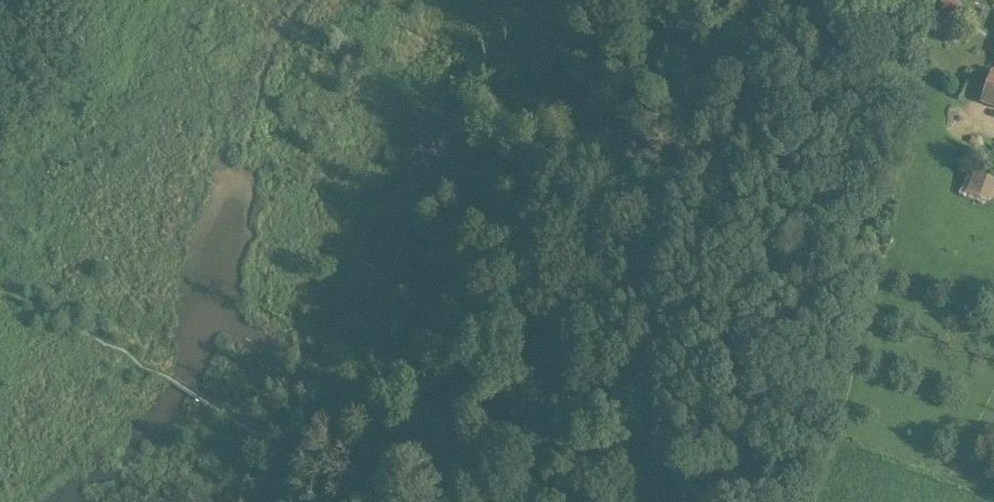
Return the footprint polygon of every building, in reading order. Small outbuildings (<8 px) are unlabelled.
[(991,73),(981,103),(993,107),(993,74),(991,73)] [(970,184),(963,182),(960,190),(989,202),(993,190),(993,179),(975,172),(970,184)]
